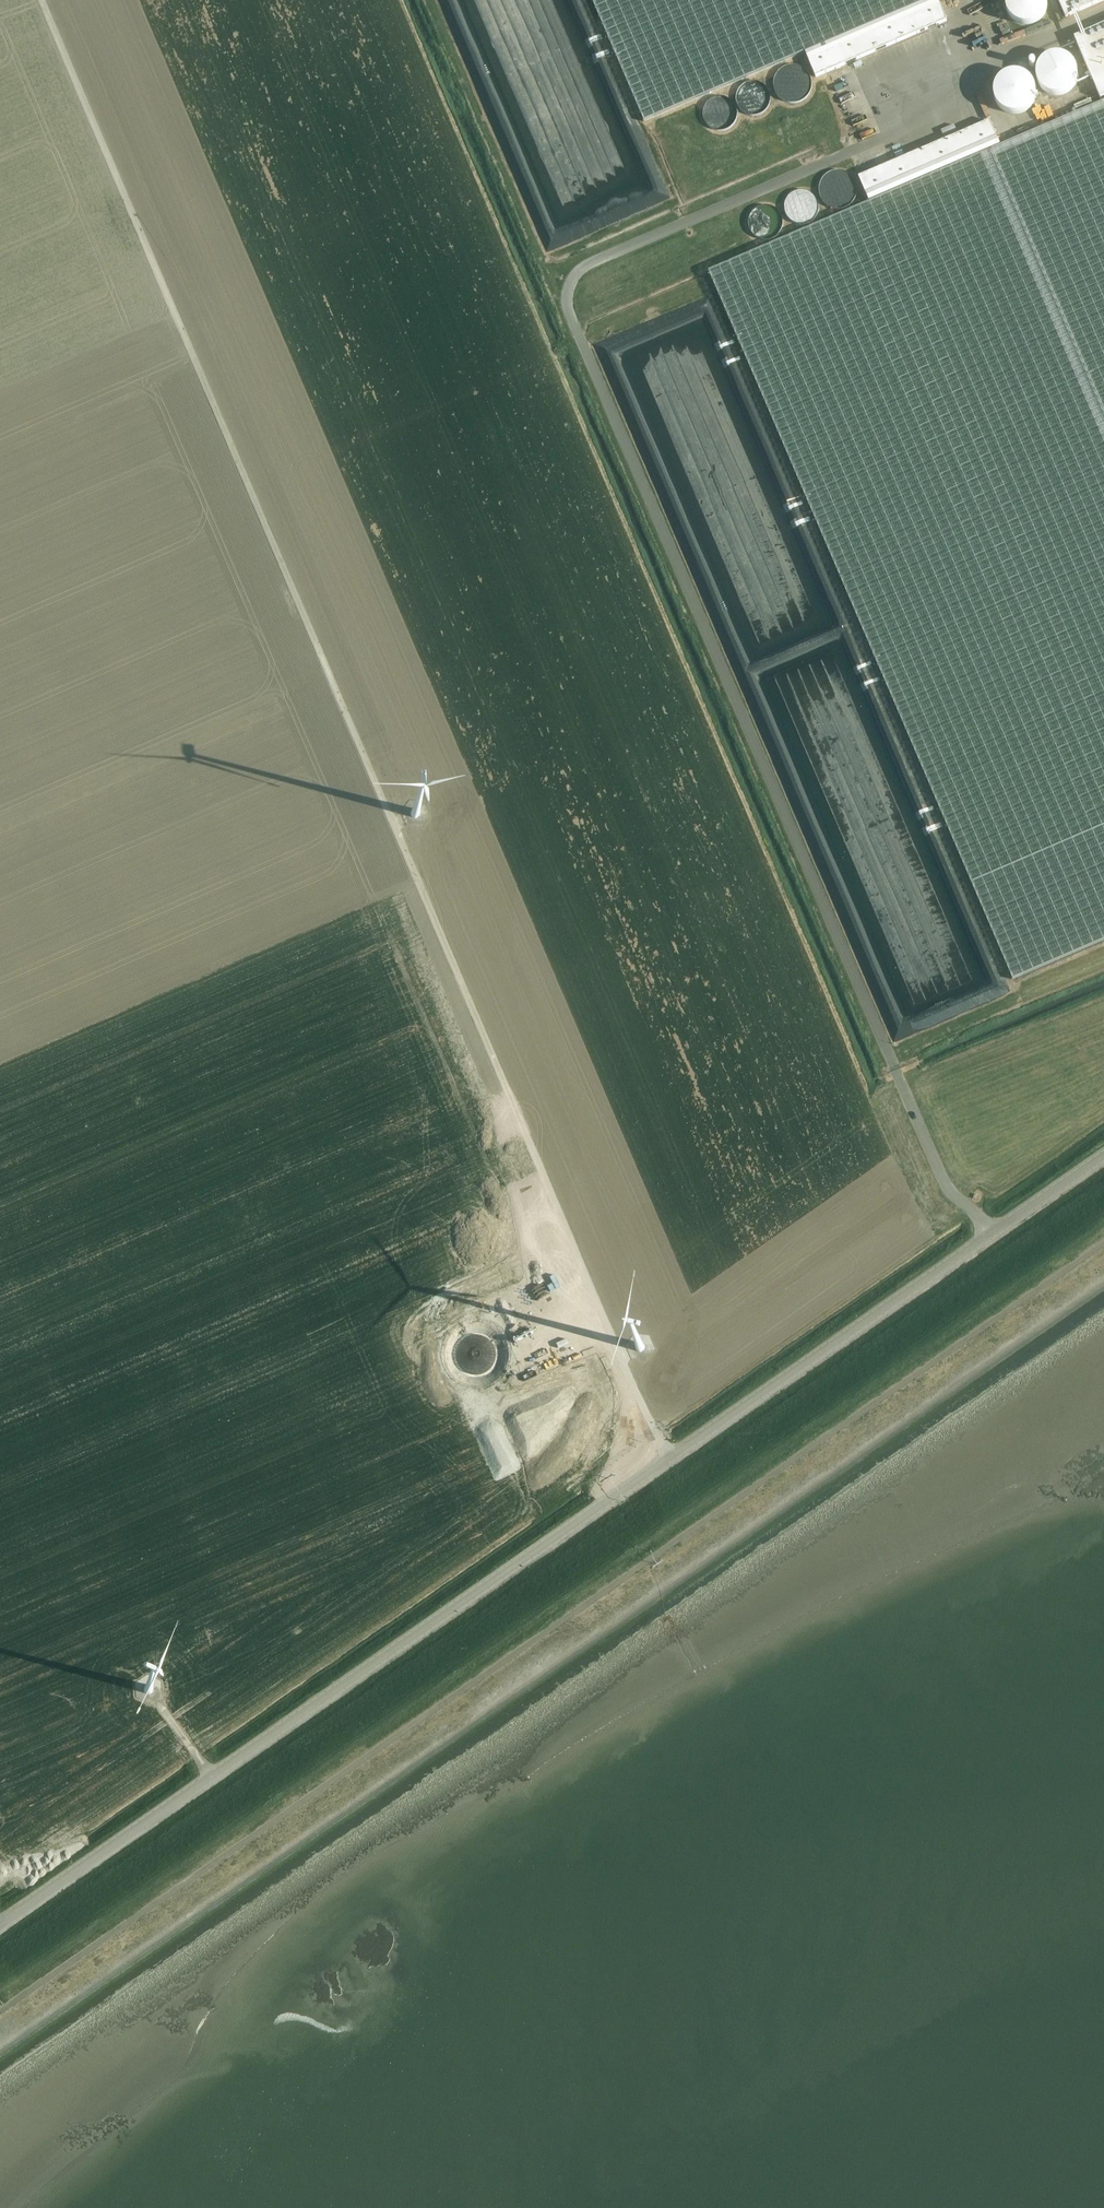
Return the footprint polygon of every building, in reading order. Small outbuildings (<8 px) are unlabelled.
[(645,122),(805,53),(816,78),(947,21),(938,0),(592,0),(645,122)] [(1036,23),(1039,21),(1042,18),(1044,15),(1046,12),(1047,9),(1047,5),(1047,2),(1047,0),(1006,0),(1006,1),(1006,5),(1006,8),(1007,12),(1009,15),(1011,18),(1013,20),(1016,22),(1019,24),(1023,25),(1026,25),(1030,25),(1033,24),(1036,23)] [(1065,17),(1103,1),(1103,0),(1058,0),(1065,17)] [(963,18),(969,39),(982,35),(981,32),(997,28),(994,19),(1005,16),(1001,2),(988,5),(989,10),(963,18)] [(1074,38),(1100,99),(1103,97),(1103,25),(1074,38)] [(1055,96),(1059,96),(1062,95),(1066,94),(1069,92),(1072,90),(1074,87),(1076,84),(1077,81),(1078,77),(1078,74),(1077,70),(1076,67),(1074,63),(1072,61),(1070,58),(1066,56),(1063,55),(1060,54),(1056,54),(1052,55),(1049,56),(1046,57),(1043,59),(1041,62),(1039,65),(1037,68),(1037,71),(1036,75),(1036,78),(1037,82),(1039,85),(1041,88),(1043,90),(1046,92),(1049,94),(1052,95),(1055,96)] [(813,88),(814,85),(813,82),(812,79),(811,76),(809,73),(806,71),(803,69),(797,68),(794,68),(790,69),(787,71),(784,73),(782,75),(780,78),(779,82),(779,85),(779,88),(780,92),(781,95),(784,97),(786,99),(789,101),(792,102),(796,103),(799,103),(803,101),(807,99),(809,97),(811,95),(813,92),(813,88)] [(1010,116),(1014,116),(1017,115),(1021,114),(1024,112),(1027,110),(1029,107),(1031,104),(1032,101),(1033,97),(1033,94),(1032,90),(1031,87),(1029,84),(1027,81),(1025,78),(1021,76),(1018,75),(1015,74),(1011,74),(1007,75),(1004,76),(1001,77),(998,79),(996,82),(994,85),(992,88),(991,91),(991,95),(991,98),(992,102),(994,105),(995,108),(998,110),(1001,112),(1004,114),(1007,115),(1010,116)] [(773,101),(773,98),(773,95),(772,92),(770,89),(769,87),(766,84),(763,82),(760,81),(757,81),(754,81),(750,82),(747,83),(744,86),(742,89),(740,91),(739,95),(739,98),(739,101),(740,104),(741,107),(743,111),(746,113),(749,114),(753,116),(756,116),(759,116),(763,114),(766,113),(768,111),(771,107),(772,104),(773,101)] [(842,95),(854,90),(852,85),(840,90),(842,95)] [(986,114),(990,112),(980,89),(976,91),(986,114)] [(738,118),(738,115),(738,112),(737,108),(735,105),(734,103),(732,101),(728,99),(725,98),(722,98),(719,98),(715,99),(712,100),(709,102),(707,105),(705,108),(704,112),(704,115),(704,118),(705,122),(707,125),(709,127),(711,129),(714,131),(717,132),(720,132),(723,132),(727,131),(730,130),(733,127),(735,125),(737,121),(738,118)] [(1001,146),(990,121),(859,178),(869,202),(709,271),(1013,980),(1103,940),(1103,102),(1001,146)] [(861,104),(848,107),(851,119),(864,115),(861,104)] [(858,194),(858,191),(858,188),(857,184),(855,182),(853,179),(851,177),(847,175),(843,174),(840,174),(838,174),(834,175),(830,177),(828,180),(825,183),(824,185),(823,189),(823,191),(823,194),(824,197),(826,201),(828,204),(830,206),(834,207),(838,209),(840,209),(844,209),(848,207),(851,206),(853,204),(855,201),(857,197),(858,194)] [(820,211),(820,208),(820,204),(819,201),(817,198),(816,196),(813,194),(810,192),(807,191),(804,191),(800,191),(797,192),(794,193),(790,196),(788,198),(787,201),(786,204),(785,208),(786,211),(786,214),(788,217),(790,220),(793,222),(795,224),(800,225),(803,225),(806,225),(810,224),(813,222),(815,220),(818,217),(819,214),(820,211)] [(784,227),(785,223),(784,220),(784,217),(782,214),(780,211),(777,209),(775,208),(772,207),(769,206),(765,206),(762,207),(758,209),(756,210),(753,213),(751,216),(750,219),(750,223),(750,226),(751,229),(752,232),(754,235),(757,237),(761,240),(764,240),(766,241),(770,241),(774,240),(776,238),(779,236),(782,233),(783,230),(784,227)]
